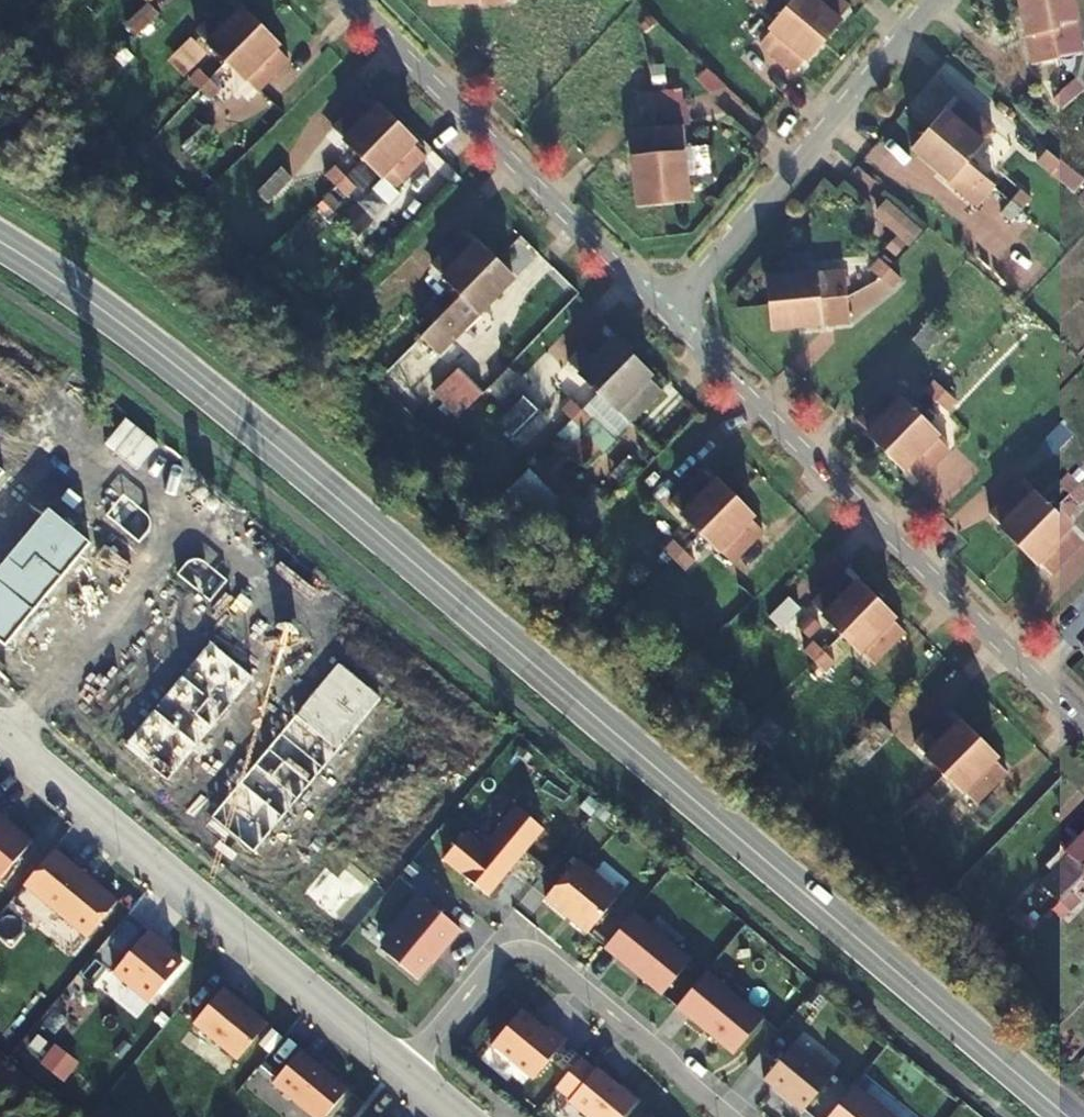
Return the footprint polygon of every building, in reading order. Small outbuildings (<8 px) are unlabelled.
[(768,0),(749,0),(760,10),(768,0)] [(842,24),(841,23),(851,10),(840,0),(800,0),(789,13),(826,44),(842,24)] [(1061,70),(1046,0),(1020,0),(1041,97),(1066,92),(1061,70)] [(1061,70),(1069,68),(1074,86),(1083,84),(1083,47),(1074,0),(1046,0),(1061,70)] [(203,92),(263,31),(244,13),(171,87),(183,100),(197,86),(203,92)] [(807,63),(809,65),(826,44),(789,13),(772,33),(773,34),(762,48),(796,76),(807,63)] [(282,50),(263,31),(203,92),(192,102),(211,121),(282,50)] [(126,90),(141,104),(165,81),(150,66),(126,90)] [(640,208),(665,207),(659,123),(658,106),(633,107),(640,208)] [(340,188),(400,128),(382,110),(296,194),(314,213),(340,188)] [(948,114),(930,134),(1011,202),(1023,213),(1033,201),(1020,191),(1028,182),(948,114)] [(659,123),(665,207),(691,205),(686,121),(659,123)] [(417,145),(400,128),(340,188),(356,204),(417,145)] [(1011,202),(930,134),(915,152),(995,220),(1011,202)] [(258,196),(269,207),(294,183),(283,172),(258,196)] [(894,236),(885,245),(898,257),(923,231),(886,197),(871,214),(894,236)] [(426,336),(498,263),(480,245),(404,319),(423,339),(426,336)] [(770,279),(773,306),(854,297),(876,294),(875,281),(885,271),(883,248),(857,251),(858,270),(770,279)] [(517,282),(498,263),(426,336),(445,355),(458,341),(469,353),(494,328),(483,316),(517,282)] [(855,323),(854,297),(773,306),(776,332),(855,323)] [(574,419),(634,360),(616,342),(556,401),(574,419)] [(634,360),(574,419),(592,438),(652,379),(634,360)] [(887,453),(947,392),(960,379),(942,363),(871,435),(887,453)] [(434,392),(459,416),(483,392),(459,367),(434,392)] [(966,411),(947,392),(887,453),(906,471),(966,411)] [(505,426),(513,435),(538,411),(529,402),(505,426)] [(1054,457),(1076,436),(1064,424),(1043,446),(1054,457)] [(1003,528),(1022,547),(1083,487),(1064,468),(1003,528)] [(539,518),(557,500),(528,469),(509,487),(539,518)] [(659,543),(676,560),(737,500),(719,483),(659,543)] [(1022,547),(1040,565),(1083,520),(1083,485),(1083,487),(1022,547)] [(755,518),(737,500),(676,560),(661,575),(680,593),(755,518)] [(801,643),(818,661),(878,601),(860,584),(801,643)] [(878,601),(818,661),(801,678),(815,692),(833,675),(837,680),(896,620),(878,601)] [(780,650),(801,630),(788,618),(768,638),(780,650)] [(918,799),(922,803),(981,743),(963,725),(881,806),(896,821),(918,799)] [(981,743),(922,803),(940,821),(1000,761),(981,743)] [(442,860),(486,896),(542,829),(516,807),(482,848),(464,833),(442,860)] [(0,816),(0,878),(30,841),(0,816)] [(1060,900),(1083,876),(1083,842),(1042,883),(1060,900)] [(118,902),(55,849),(24,886),(88,938),(118,902)] [(544,899),(587,934),(618,896),(576,860),(544,899)] [(1060,900),(1078,919),(1083,914),(1083,876),(1060,900)] [(440,954),(459,931),(420,899),(400,924),(401,925),(380,951),(415,980),(438,953),(440,954)] [(632,914),(604,948),(661,995),(689,961),(632,914)] [(1083,946),(1083,927),(1072,938),(1082,948),(1083,946)] [(148,930),(114,972),(150,1003),(183,963),(160,944),(162,942),(148,930)] [(706,972),(675,1008),(732,1056),(762,1019),(706,972)] [(268,1024),(224,987),(194,1024),(238,1060),(268,1024)] [(520,1010),(490,1047),(532,1081),(565,1041),(549,1027),(546,1031),(520,1010)] [(180,1040),(222,1076),(234,1062),(191,1027),(180,1040)] [(792,1044),(763,1081),(802,1112),(832,1076),(792,1044)] [(348,1089),(300,1049),(272,1083),(313,1116),(325,1116),(348,1089)] [(588,1116),(639,1116),(645,1109),(604,1075),(603,1077),(580,1059),(555,1089),(588,1116)] [(828,1116),(889,1116),(853,1087),(828,1116)]
